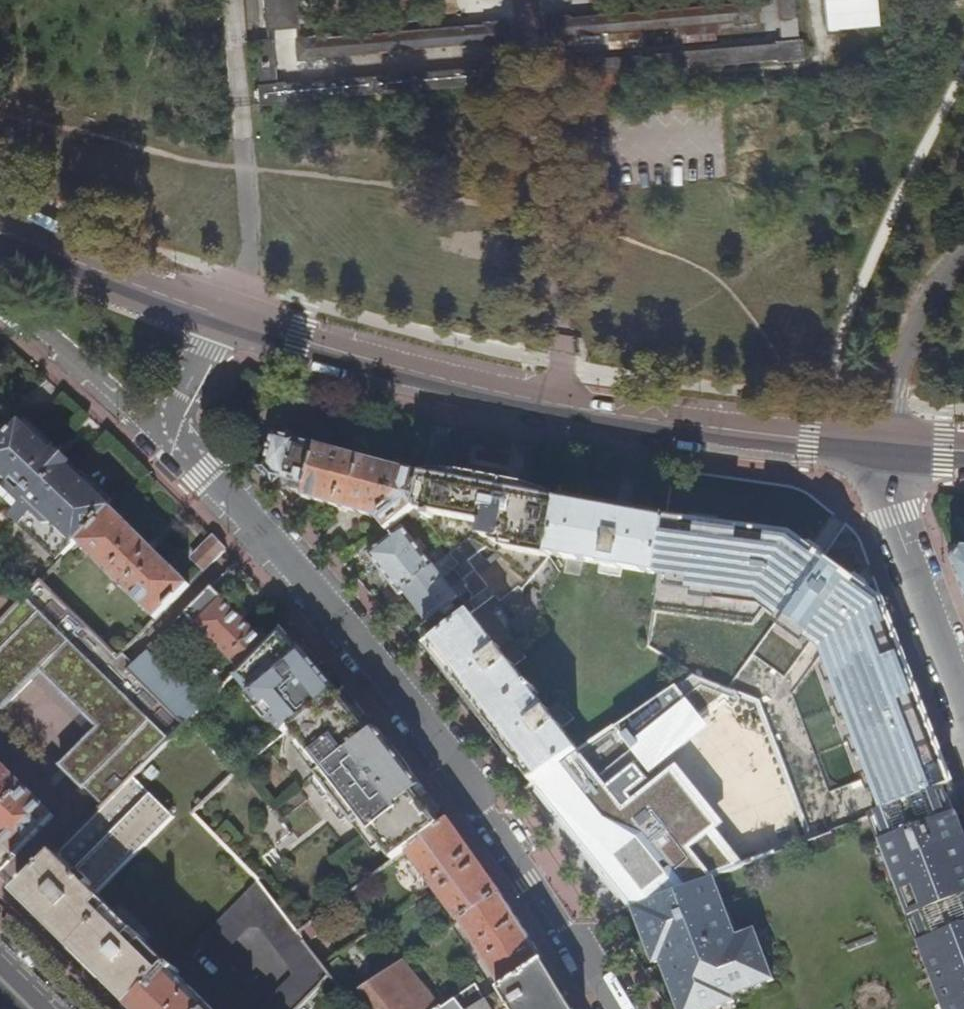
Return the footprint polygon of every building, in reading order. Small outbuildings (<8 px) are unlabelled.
[(267,30),(300,28),(298,0),(266,0),(267,30)] [(555,38),(582,35),(581,32),(742,16),(742,19),(766,16),(764,0),(740,0),(740,1),(580,18),(579,15),(553,17),(555,38)] [(780,21),(797,19),(796,0),(778,0),(780,21)] [(296,43),(298,64),(324,61),(324,58),(482,42),(482,45),(508,42),(506,22),(480,25),(480,28),(323,44),(322,41),(296,43)] [(557,61),(560,81),(602,77),(601,74),(778,56),(778,59),(805,56),(803,36),(776,39),(777,42),(600,60),(600,57),(557,61)] [(265,91),(268,111),(294,108),(294,105),(470,87),(471,90),(513,86),(511,66),(468,70),(469,73),(292,91),(292,88),(283,89),(279,47),(264,48),(269,90),(265,91)] [(112,508),(21,421),(0,443),(0,494),(65,557),(79,543),(112,508)] [(266,462),(260,471),(275,487),(282,480),(292,482),(290,488),(294,490),(305,493),(304,499),(378,518),(388,530),(411,512),(417,507),(423,473),(274,433),(266,462)] [(541,498),(423,473),(417,507),(425,517),(454,555),(473,540),(485,547),(498,556),(520,569),(525,575),(527,573),(541,498)] [(583,506),(541,498),(527,573),(525,575),(520,569),(498,556),(482,568),(481,576),(497,597),(430,650),(442,665),(444,664),(449,672),(446,674),(458,690),(460,689),(505,746),(504,748),(514,762),(519,760),(525,768),(524,770),(534,784),(549,774),(580,753),(534,693),(536,692),(532,686),(529,688),(500,649),(512,639),(491,611),(520,588),(525,590),(551,558),(552,556),(606,564),(605,567),(620,569),(620,567),(659,572),(667,519),(613,510),(583,506)] [(425,517),(417,507),(411,512),(418,522),(425,517)] [(189,584),(112,508),(79,543),(155,619),(189,584)] [(659,572),(656,594),(674,597),(677,572),(772,584),(778,590),(778,594),(780,598),(786,602),(789,602),(794,600),(824,623),(824,628),(832,635),(836,636),(839,634),(847,641),(893,761),(834,784),(802,707),(786,712),(833,832),(875,815),(939,792),(955,785),(886,604),(867,590),(859,585),(855,582),(822,558),(810,549),(793,537),(667,519),(659,572)] [(370,556),(401,596),(406,592),(437,567),(406,528),(370,556)] [(223,549),(211,536),(192,558),(204,570),(223,549)] [(473,540),(454,555),(437,567),(406,592),(428,622),(460,598),(445,579),(485,547),(473,540)] [(953,558),(963,587),(963,548),(960,548),(953,558)] [(133,776),(185,724),(130,669),(117,657),(105,644),(41,581),(15,607),(0,622),(0,704),(3,707),(32,678),(40,671),(96,727),(89,734),(60,764),(84,787),(87,784),(106,803),(133,776)] [(266,642),(211,586),(185,613),(240,669),(266,642)] [(15,607),(0,593),(0,622),(15,607)] [(283,634),(279,629),(266,642),(240,669),(235,674),(284,733),(291,728),(336,691),(316,666),(315,667),(304,654),(305,653),(300,647),(297,650),(294,646),(290,649),(279,637),(283,634)] [(105,644),(117,657),(124,650),(112,637),(105,644)] [(130,669),(185,724),(187,722),(204,705),(185,685),(181,689),(154,662),(163,652),(154,644),(130,669)] [(32,678),(89,734),(96,727),(40,671),(32,678)] [(371,733),(337,690),(336,691),(291,728),(324,772),(318,777),(353,824),(360,819),(393,861),(406,852),(407,853),(442,826),(416,792),(422,787),(399,757),(377,729),(371,733)] [(668,896),(590,745),(580,753),(549,774),(567,817),(596,875),(602,873),(621,914),(637,908),(668,896)] [(14,856),(53,815),(0,763),(0,841),(14,856)] [(77,955),(132,1008),(172,968),(118,915),(96,894),(172,816),(133,776),(106,803),(16,894),(28,906),(77,955)] [(939,792),(875,815),(905,894),(911,892),(921,916),(914,919),(948,1008),(963,1008),(963,840),(963,836),(955,817),(950,819),(939,792)] [(442,826),(407,853),(459,922),(460,922),(501,894),(476,860),(448,821),(442,826)] [(329,975),(297,933),(257,881),(188,951),(194,957),(204,947),(217,959),(250,927),(259,927),(288,964),(292,976),(259,1008),(296,1008),(329,975)] [(637,908),(652,948),(659,946),(683,1008),(700,1008),(704,1008),(705,1008),(723,1008),(739,1003),(737,997),(778,980),(760,933),(740,941),(738,933),(729,936),(708,881),(668,896),(637,908)] [(524,930),(501,894),(460,922),(490,973),(501,990),(543,961),(524,930)] [(329,975),(346,998),(361,988),(310,923),(297,933),(329,975)] [(188,951),(173,966),(179,972),(194,957),(188,951)] [(354,1008),(461,1008),(455,1000),(442,1008),(403,960),(361,988),(346,998),(354,1008)] [(509,1007),(510,1008),(572,1008),(564,996),(543,961),(501,990),(471,1008),(506,1008),(509,1007)] [(172,968),(132,1008),(213,1008),(172,968)] [(455,1000),(461,1008),(469,1008),(460,997),(455,1000)]
